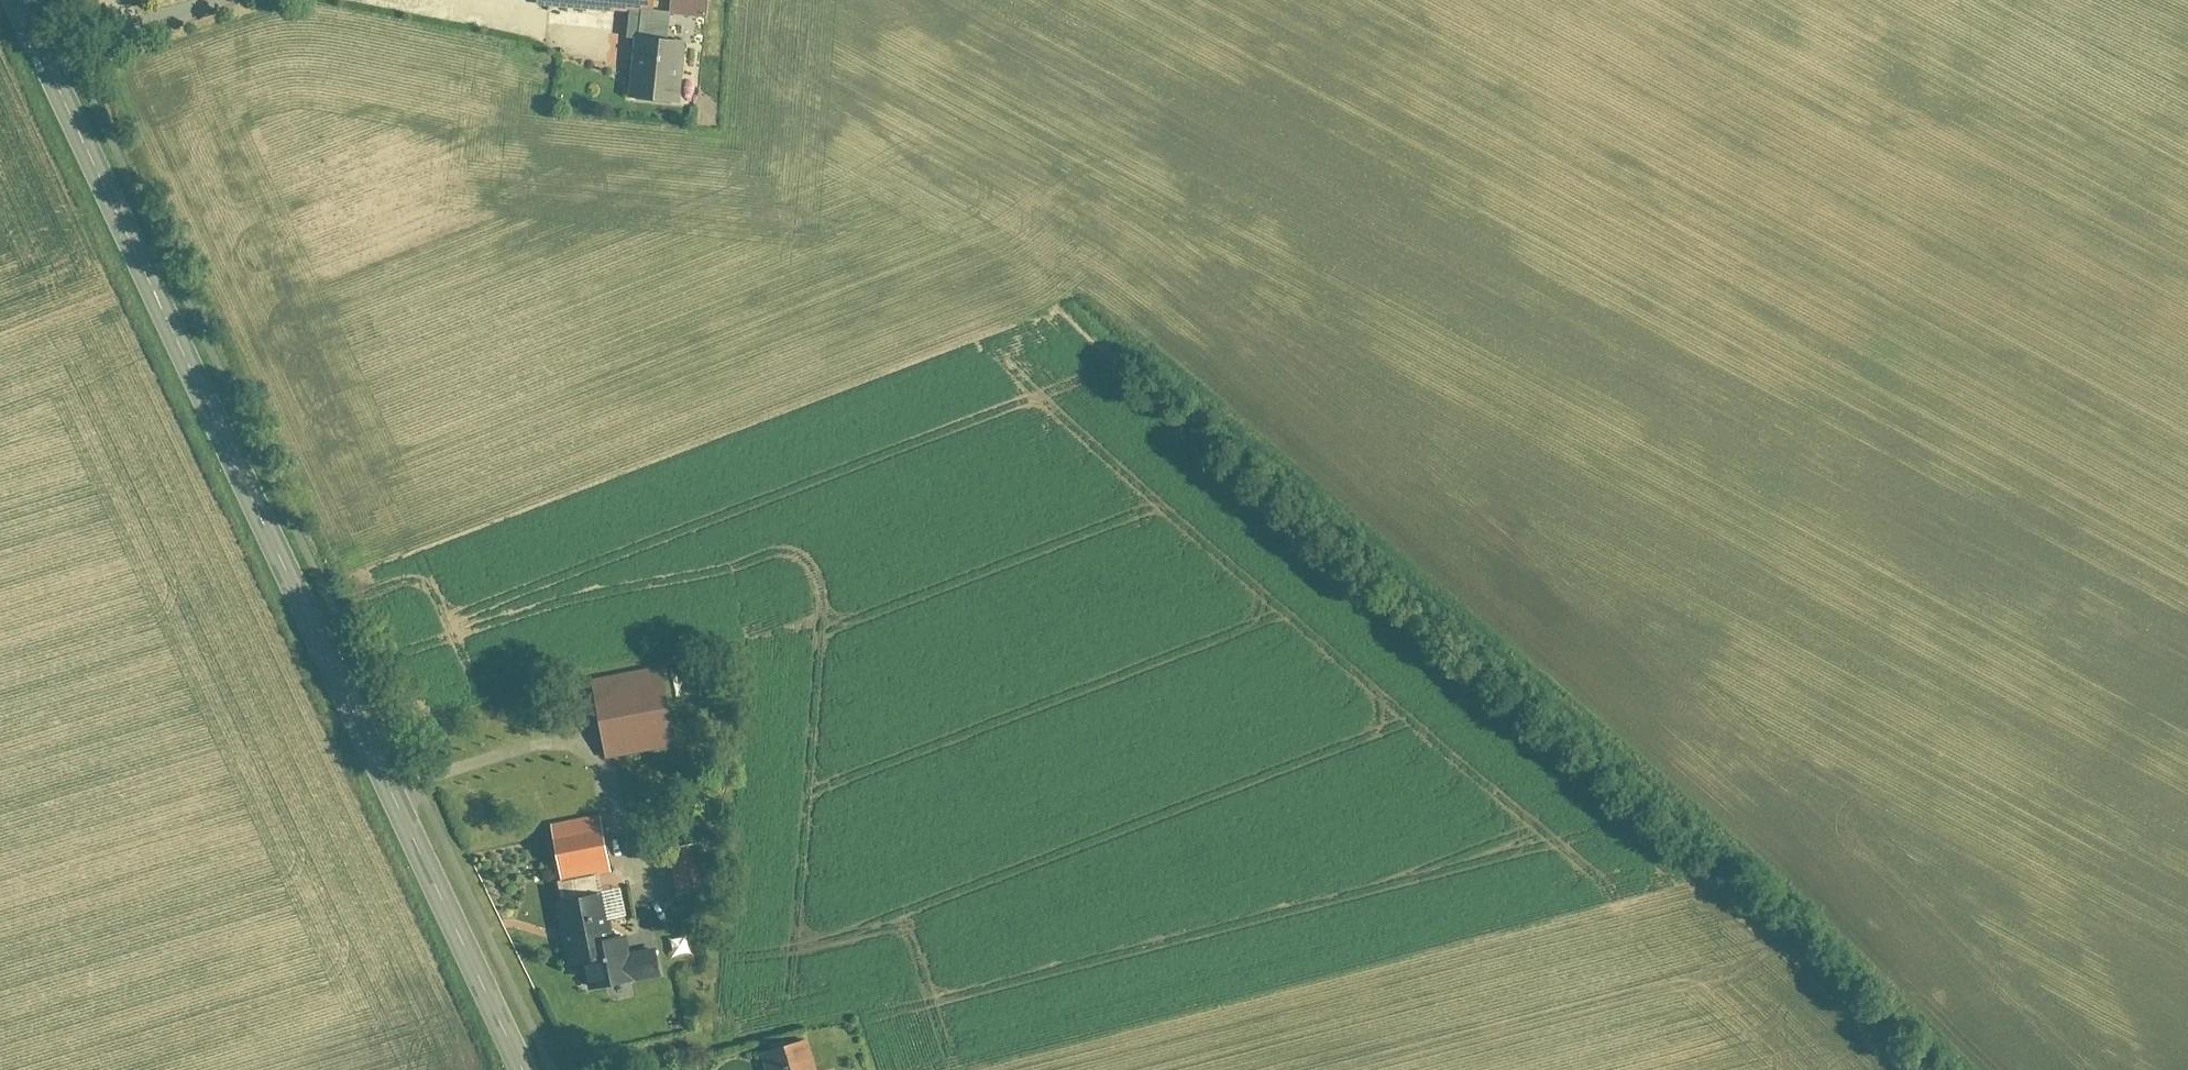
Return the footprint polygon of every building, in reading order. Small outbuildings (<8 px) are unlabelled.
[(159,16),(179,0),(146,0),(159,16)] [(610,14),(609,65),(640,66),(640,105),(687,105),(688,46),(648,45),(649,16),(673,16),(674,0),(548,0),(548,13),(610,14)] [(595,684),(608,758),(680,746),(668,671),(595,684)] [(539,788),(557,878),(614,866),(595,776),(539,788)] [(675,854),(678,896),(710,894),(706,852),(675,854)] [(572,965),(595,963),(597,986),(664,981),(661,945),(627,947),(623,898),(567,902),(572,965)] [(820,1041),(774,1053),(779,1069),(828,1069),(820,1041)]
